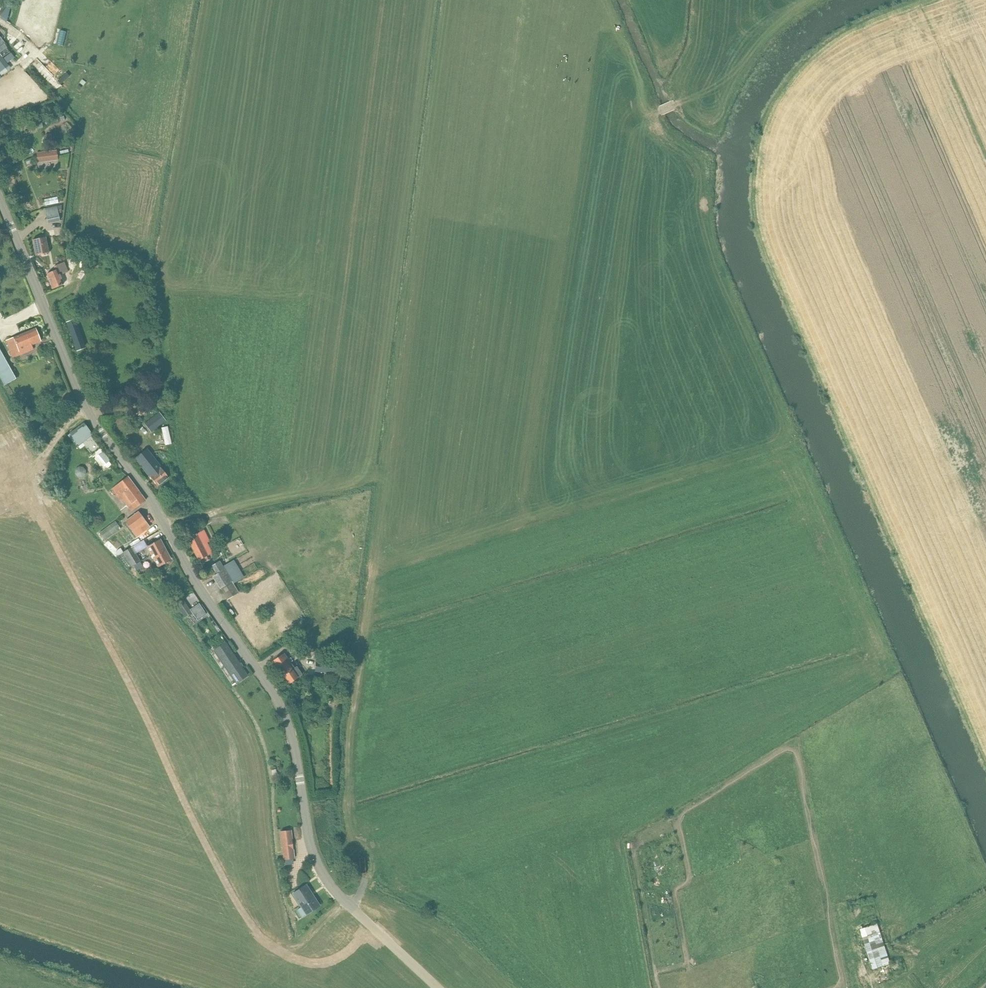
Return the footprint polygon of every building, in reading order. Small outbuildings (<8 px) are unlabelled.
[(8,18),(13,6),(6,4),(2,16),(8,18)] [(8,66),(0,55),(0,73),(8,66)] [(57,116),(50,118),(52,125),(59,123),(57,116)] [(57,150),(36,152),(38,163),(58,160),(57,150)] [(57,197),(44,200),(45,206),(59,203),(57,197)] [(45,209),(48,224),(60,221),(58,214),(61,213),(62,205),(45,209)] [(33,240),(36,255),(48,253),(45,237),(33,240)] [(53,267),(55,270),(47,274),(53,288),(68,282),(64,273),(68,272),(64,262),(59,264),(53,267)] [(67,323),(76,347),(82,344),(74,321),(67,323)] [(36,329),(5,341),(12,358),(24,353),(33,349),(32,345),(41,341),(36,329)] [(4,385),(16,379),(11,370),(0,350),(0,377),(4,385)] [(150,433),(163,423),(157,415),(144,424),(150,433)] [(73,432),(71,433),(78,443),(80,442),(91,434),(84,423),(73,432)] [(98,450),(95,452),(98,456),(97,457),(104,466),(105,465),(108,468),(112,465),(109,462),(111,460),(104,451),(101,447),(98,450)] [(136,457),(135,458),(144,470),(150,476),(157,486),(165,480),(168,477),(159,466),(160,465),(154,457),(147,449),(136,457)] [(75,469),(75,474),(78,477),(82,477),(86,474),(86,470),(83,467),(79,466),(75,469)] [(139,493),(127,477),(113,488),(112,489),(121,501),(122,499),(131,511),(137,506),(145,501),(139,493)] [(125,521),(133,530),(145,521),(138,511),(125,521)] [(107,540),(123,528),(116,520),(101,532),(107,540)] [(196,534),(188,538),(199,560),(201,563),(209,560),(207,556),(208,556),(213,554),(207,542),(210,541),(207,535),(204,530),(200,532),(196,534)] [(157,567),(162,564),(171,559),(160,540),(146,547),(157,567)] [(131,567),(140,561),(132,547),(123,552),(123,553),(131,567)] [(220,562),(212,566),(217,574),(213,577),(220,588),(228,600),(239,593),(233,583),(241,578),(232,562),(223,567),(220,562)] [(183,600),(175,605),(185,618),(192,613),(190,609),(187,604),(183,600)] [(199,603),(190,609),(192,613),(195,617),(198,620),(207,614),(203,609),(199,603)] [(226,643),(225,644),(214,651),(236,683),(248,675),(226,643)] [(291,657),(287,660),(283,654),(274,661),(289,683),(302,675),(296,666),(294,667),(290,662),(293,660),(291,657)] [(337,664),(316,662),(314,672),(337,674),(344,675),(345,662),(338,661),(337,664)] [(304,693),(295,699),(297,703),(306,697),(304,693)] [(282,831),(285,860),(294,858),(291,830),(282,831)] [(300,905),(293,910),(298,919),(306,914),(320,905),(306,885),(298,890),(293,894),(300,905)] [(878,934),(864,939),(874,966),(888,961),(878,934)]
